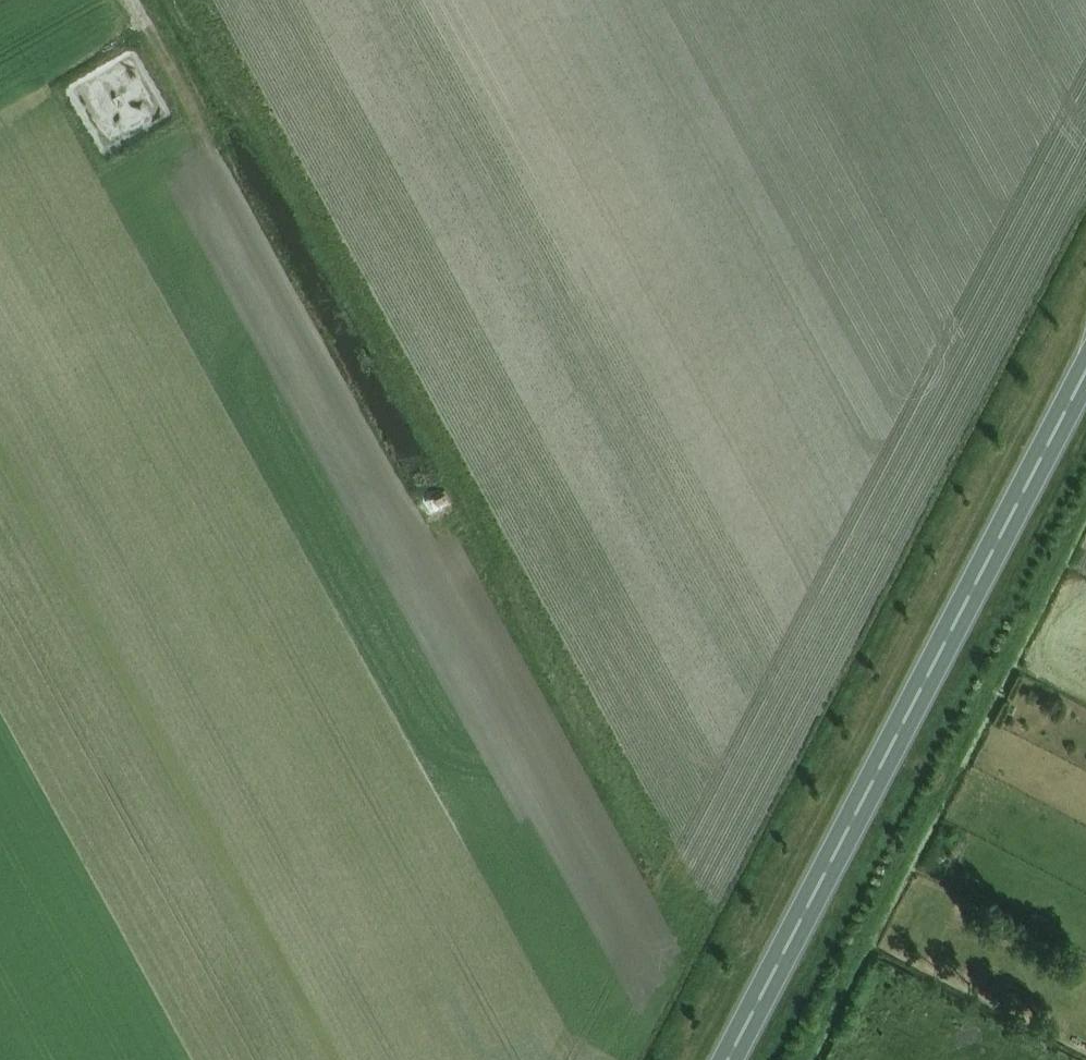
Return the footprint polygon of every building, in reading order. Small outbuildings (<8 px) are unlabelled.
[(1049,921),(1034,912),(1028,923),(1043,932),(1049,921)]
